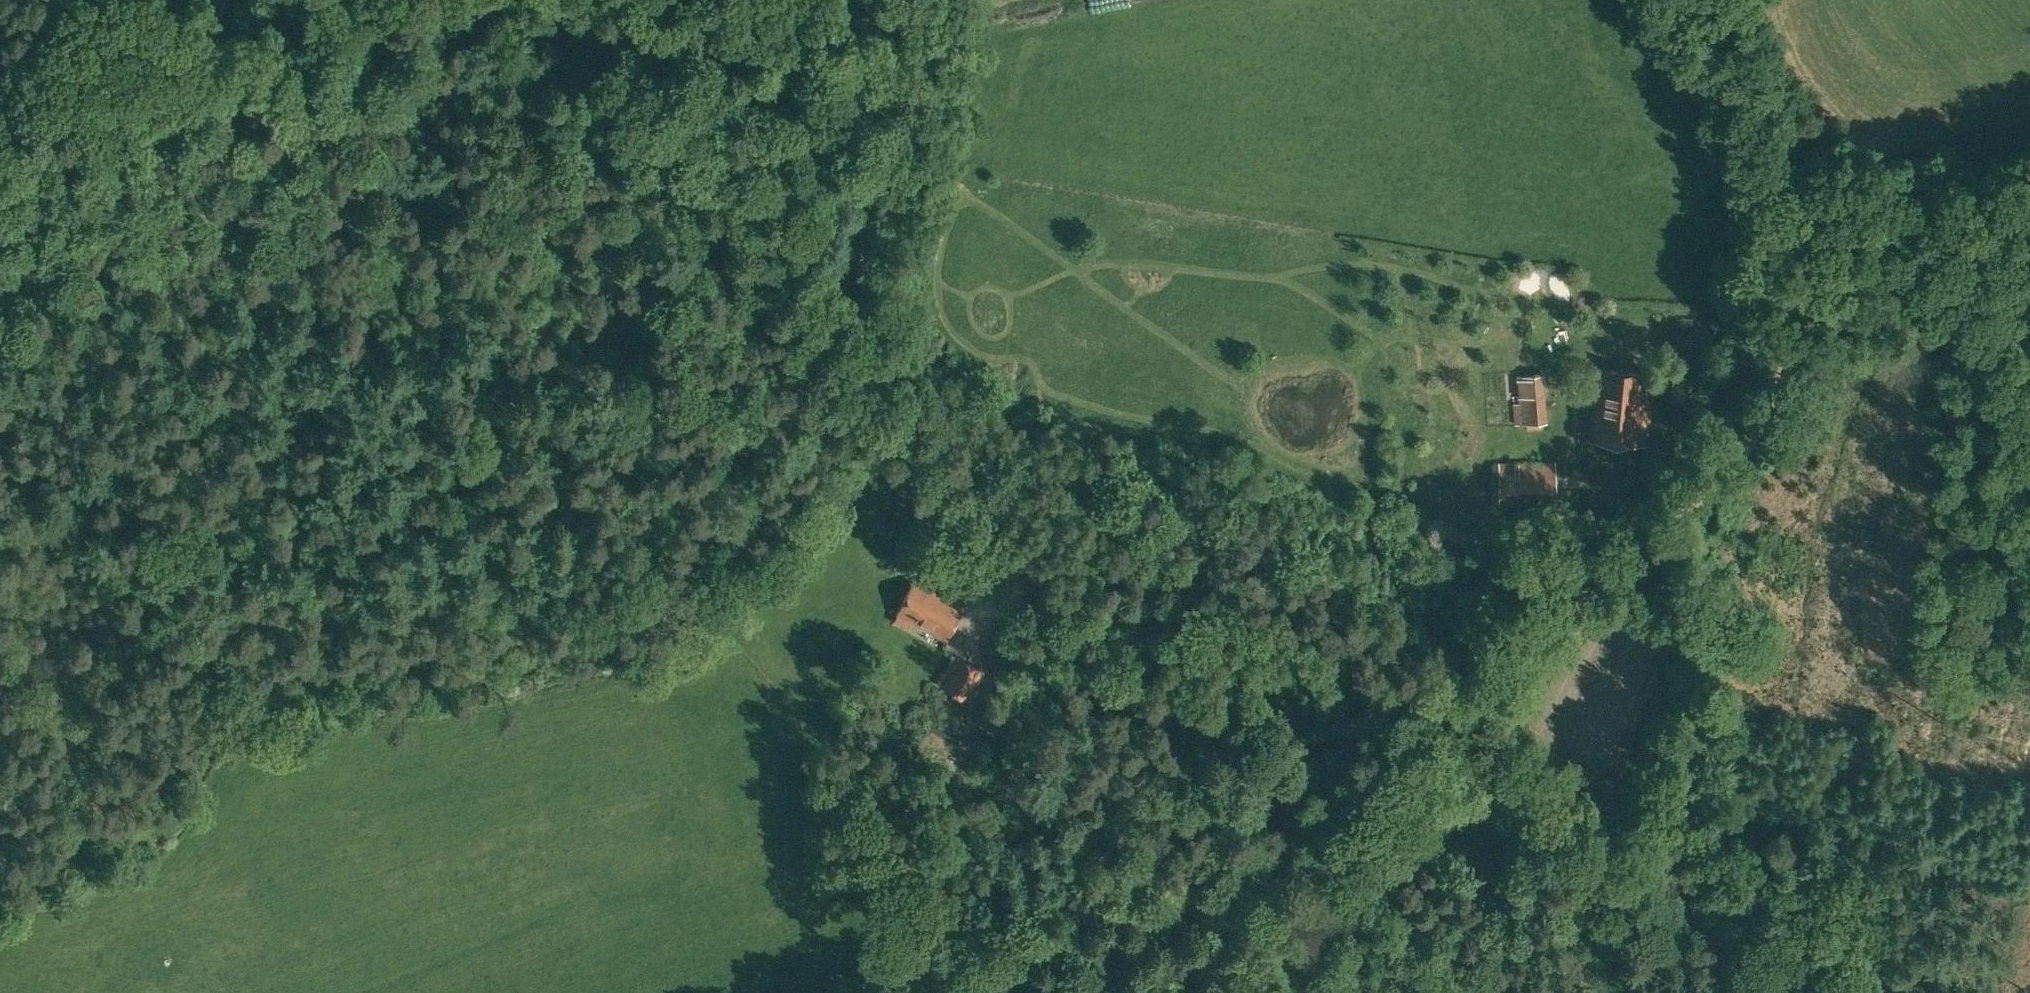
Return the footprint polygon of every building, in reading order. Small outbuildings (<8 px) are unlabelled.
[(1694,318),(1681,317),(1681,324),(1693,325),(1694,318)] [(1647,446),(1651,404),(1654,373),(1597,367),(1590,440),(1647,446)] [(1517,376),(1517,377),(1519,402),(1513,403),(1515,424),(1548,422),(1544,373),(1517,376)] [(1499,507),(1557,507),(1557,461),(1499,461),(1499,507)] [(964,605),(935,590),(913,580),(897,613),(947,640),(964,605)] [(983,670),(956,657),(941,686),(967,699),(983,670)] [(1356,802),(1347,793),(1336,803),(1345,812),(1356,802)]
